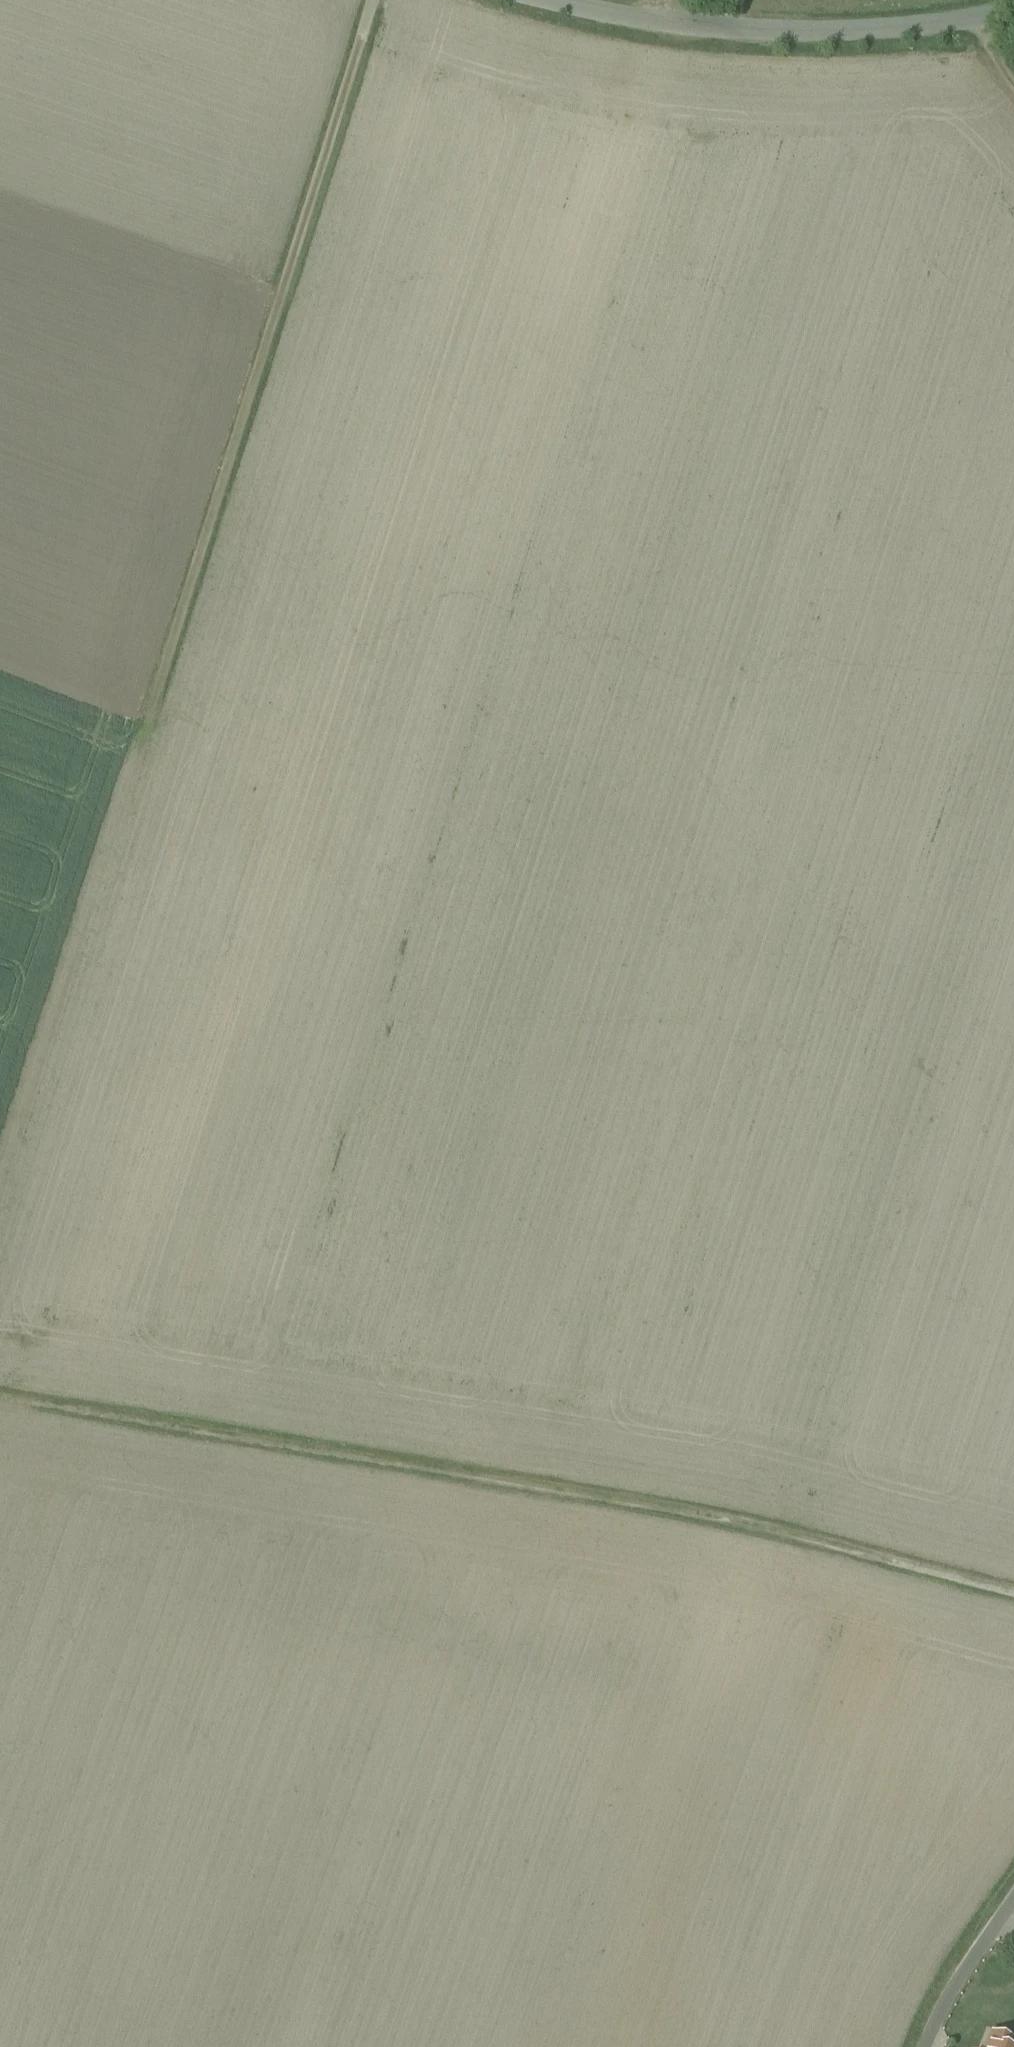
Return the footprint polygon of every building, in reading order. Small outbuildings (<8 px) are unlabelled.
[(1003,1991),(991,2025),(1013,2033),(1013,1995),(1003,1991)] [(994,2035),(990,2046),(1013,2046),(1013,2043),(994,2035)]
